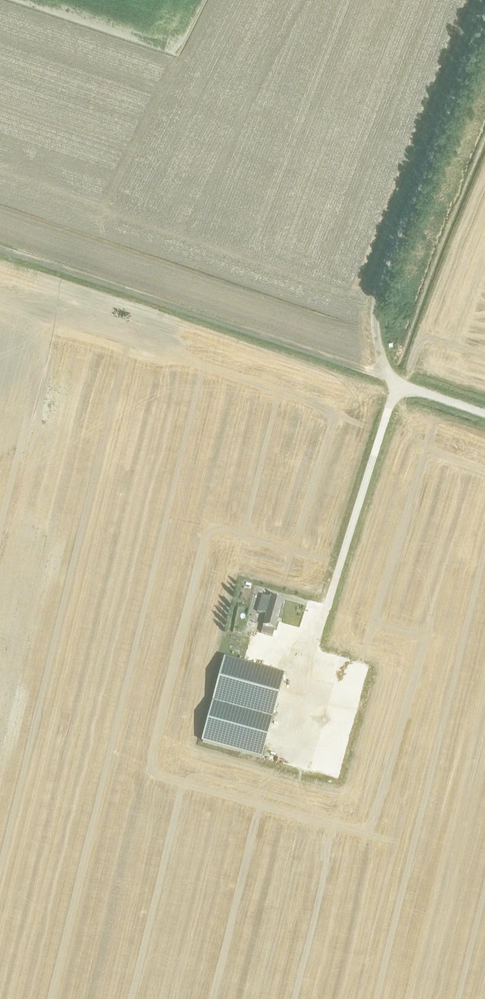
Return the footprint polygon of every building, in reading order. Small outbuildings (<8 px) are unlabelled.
[(266,615),(261,633),(272,637),(274,630),(283,601),(270,598),(269,598),(261,596),(257,612),(266,615)] [(260,758),(271,718),(283,675),(224,659),(202,742),(260,758)] [(348,681),(365,683),(366,676),(349,674),(348,681)]
